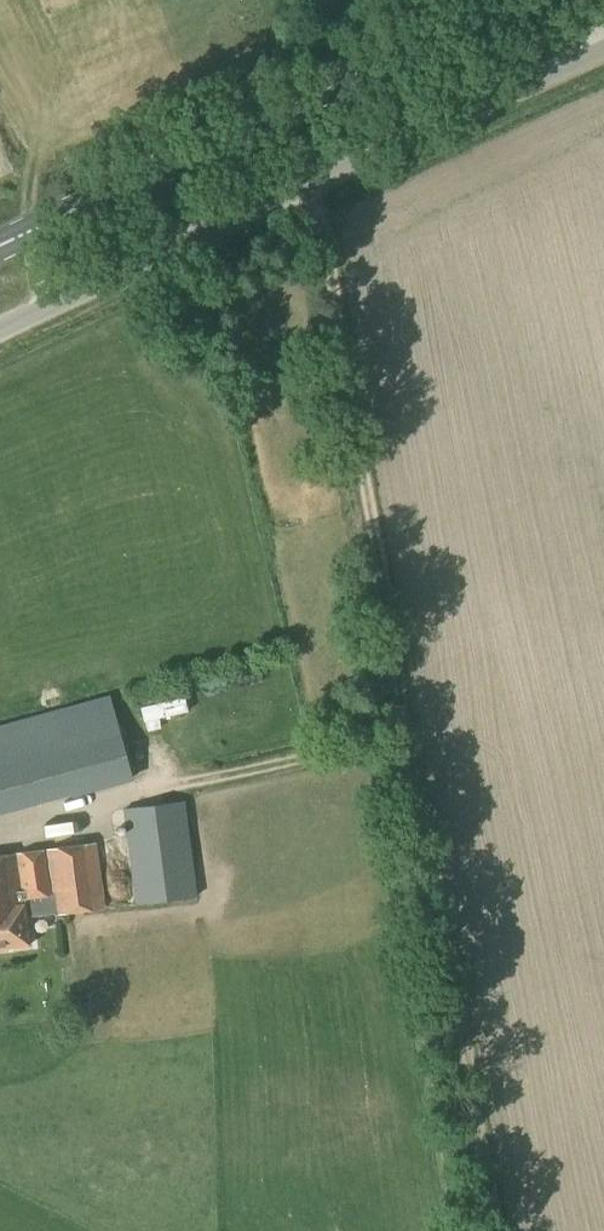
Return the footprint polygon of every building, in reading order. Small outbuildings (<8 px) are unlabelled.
[(132,778),(110,697),(0,727),(0,810),(74,789),(75,794),(132,778)] [(137,904),(197,896),(184,801),(124,809),(137,904)] [(104,908),(95,843),(0,856),(0,949),(30,945),(26,917),(55,913),(55,914),(104,908)]
